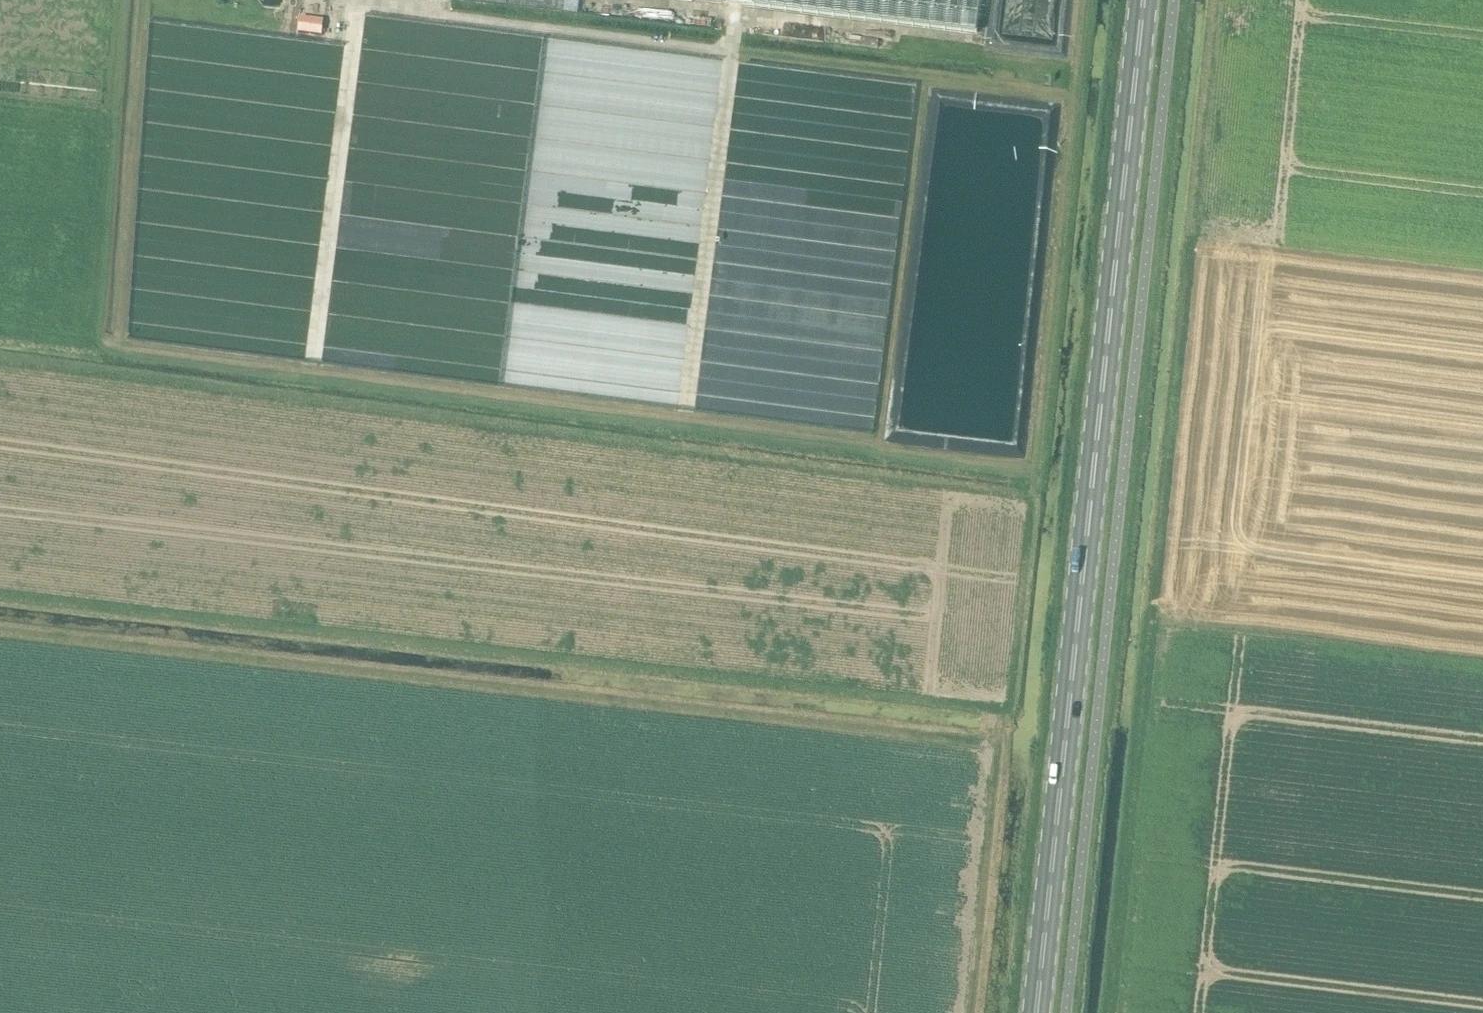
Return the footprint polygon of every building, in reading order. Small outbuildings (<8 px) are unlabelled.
[(981,0),(700,0),(722,3),(977,34),(981,0)] [(298,32),(313,34),(322,35),(322,29),(324,20),(300,17),(298,32)]
